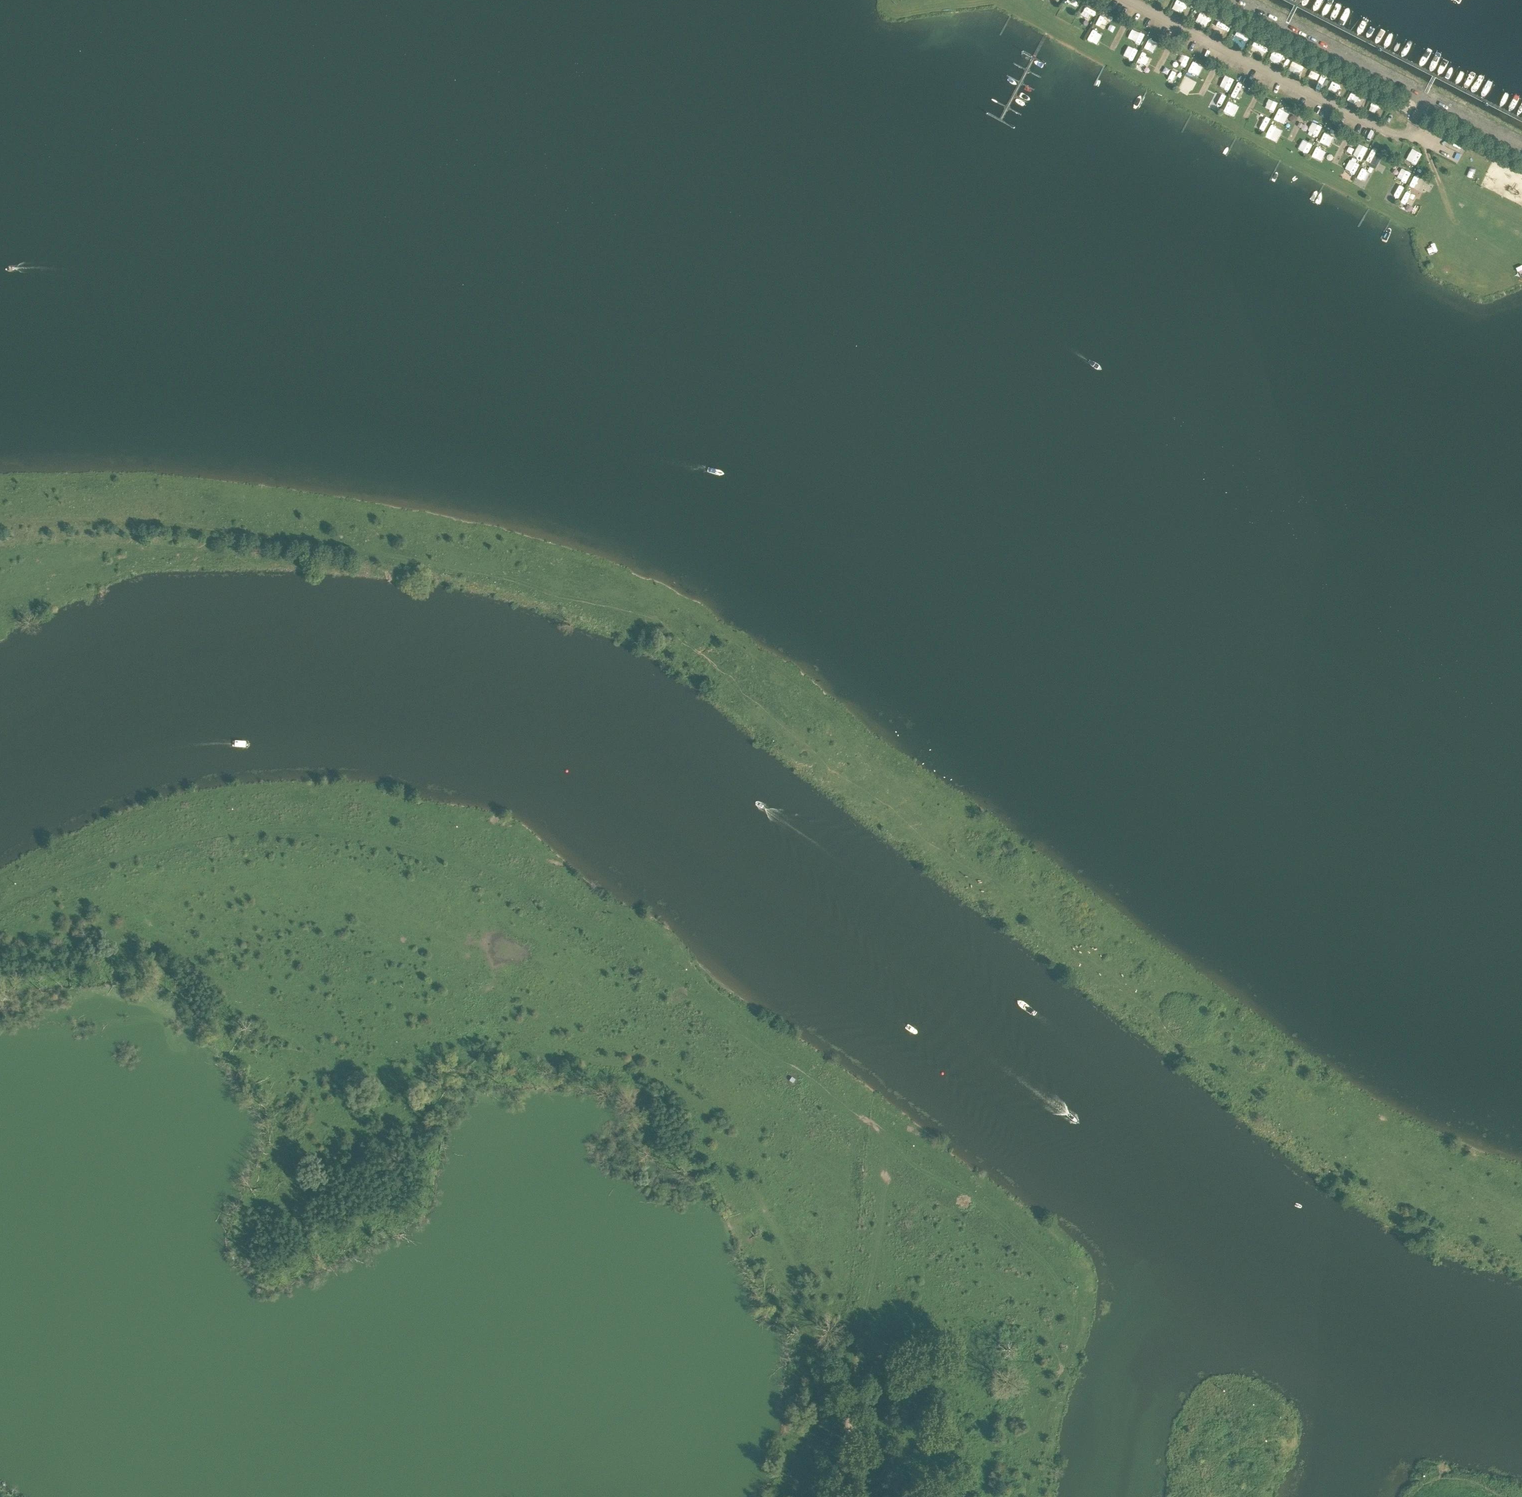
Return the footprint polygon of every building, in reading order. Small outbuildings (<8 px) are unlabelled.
[(1172,8),(1184,13),(1188,4),(1179,0),(1176,0),(1172,8)] [(1199,11),(1194,22),(1206,28),(1212,17),(1199,11)] [(1097,45),(1102,34),(1091,30),(1087,40),(1097,45)] [(1252,52),(1263,56),(1267,45),(1256,41),(1252,52)] [(1144,51),(1154,53),(1156,43),(1146,42),(1144,51)] [(1124,55),(1133,59),(1138,49),(1128,45),(1124,55)] [(1175,63),(1185,68),(1190,57),(1180,53),(1175,63)] [(1146,70),(1151,59),(1141,54),(1136,66),(1146,70)] [(1293,61),(1288,71),(1300,77),(1305,66),(1293,61)] [(1192,63),(1188,71),(1196,75),(1200,67),(1192,63)] [(1229,91),(1235,81),(1226,76),(1220,86),(1229,91)] [(1185,78),(1179,90),(1188,94),(1194,83),(1185,78)] [(1333,82),(1329,91),(1338,94),(1341,85),(1333,82)] [(1216,91),(1210,104),(1220,109),(1226,96),(1216,91)] [(1352,93),(1349,100),(1355,103),(1359,95),(1352,93)] [(1273,113),(1279,102),(1274,100),(1268,111),(1273,113)] [(1367,111),(1379,115),(1382,105),(1370,101),(1367,111)] [(1223,113),(1232,117),(1237,108),(1227,104),(1223,113)] [(1286,124),(1290,112),(1280,108),(1275,120),(1286,124)] [(1307,134),(1317,138),(1322,126),(1312,122),(1307,134)] [(1267,136),(1278,139),(1282,127),(1271,124),(1267,136)] [(1320,141),(1330,146),(1336,136),(1326,130),(1320,141)] [(1309,153),(1314,141),(1309,139),(1305,151),(1309,153)] [(1352,155),(1362,161),(1368,149),(1358,144),(1352,155)] [(1317,146),(1312,157),(1322,161),(1327,151),(1317,146)] [(1412,149),(1406,160),(1416,165),(1422,153),(1412,149)] [(1351,160),(1345,172),(1354,176),(1359,164),(1351,160)] [(1365,184),(1372,172),(1362,167),(1356,179),(1365,184)] [(1401,167),(1398,177),(1407,180),(1411,171),(1401,167)] [(1418,191),(1423,182),(1414,177),(1409,186),(1418,191)] [(1394,182),(1389,192),(1399,197),(1404,187),(1394,182)] [(1403,202),(1410,205),(1415,196),(1407,192),(1403,202)]
